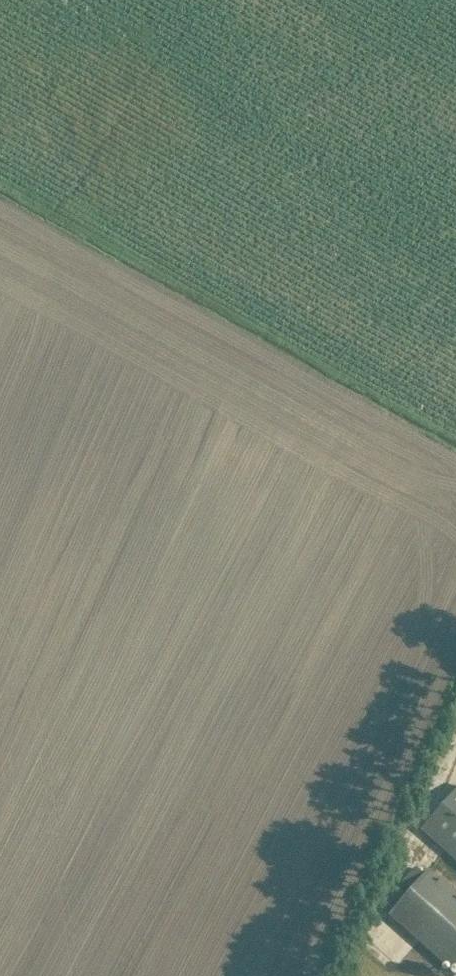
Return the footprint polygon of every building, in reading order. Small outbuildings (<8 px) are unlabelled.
[(422,831),(455,861),(455,792),(422,831)] [(427,871),(388,917),(455,975),(455,897),(427,871)]
